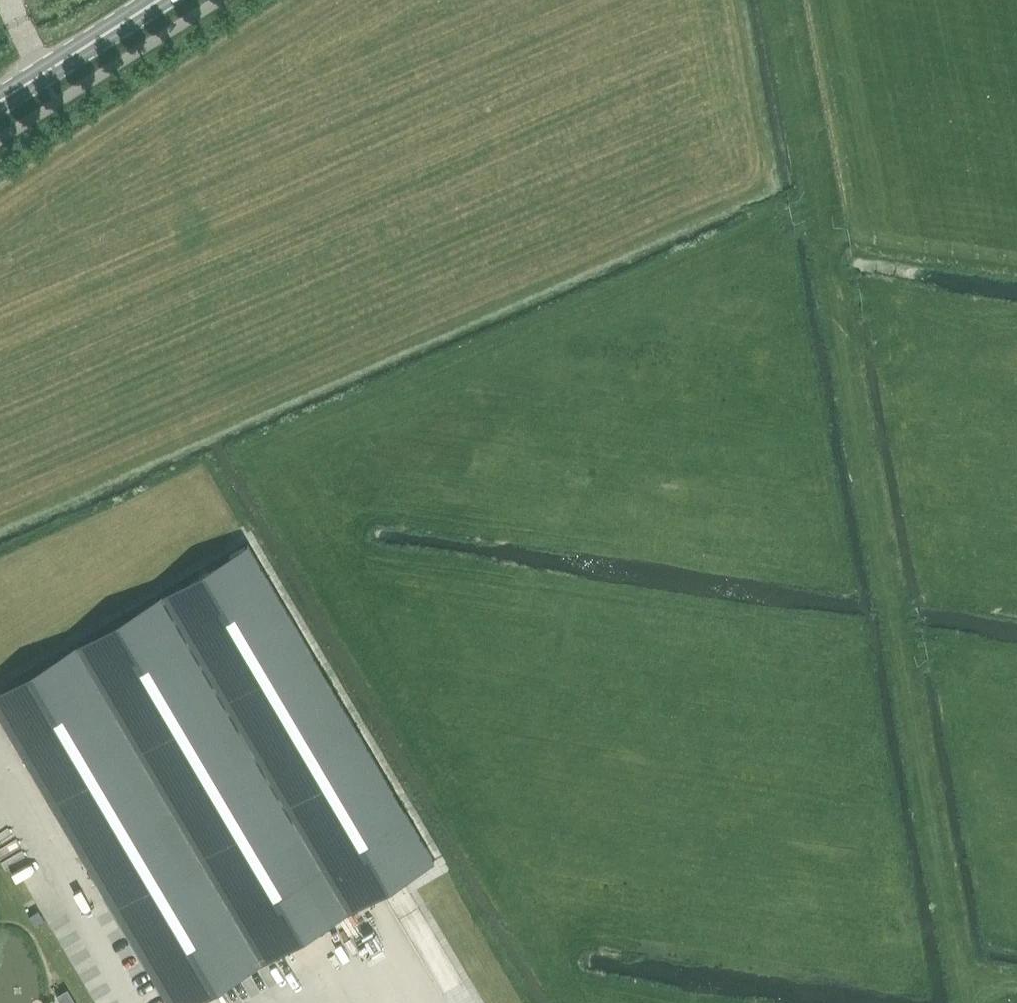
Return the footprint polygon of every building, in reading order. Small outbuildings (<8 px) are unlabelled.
[(0,688),(0,712),(49,795),(110,899),(171,1002),(191,1002),(291,944),(381,891),(402,879),(435,860),(336,692),(248,542),(114,621),(0,688)] [(30,834),(56,883),(70,876),(45,827),(30,834)] [(125,970),(137,993),(154,985),(142,961),(125,970)]
